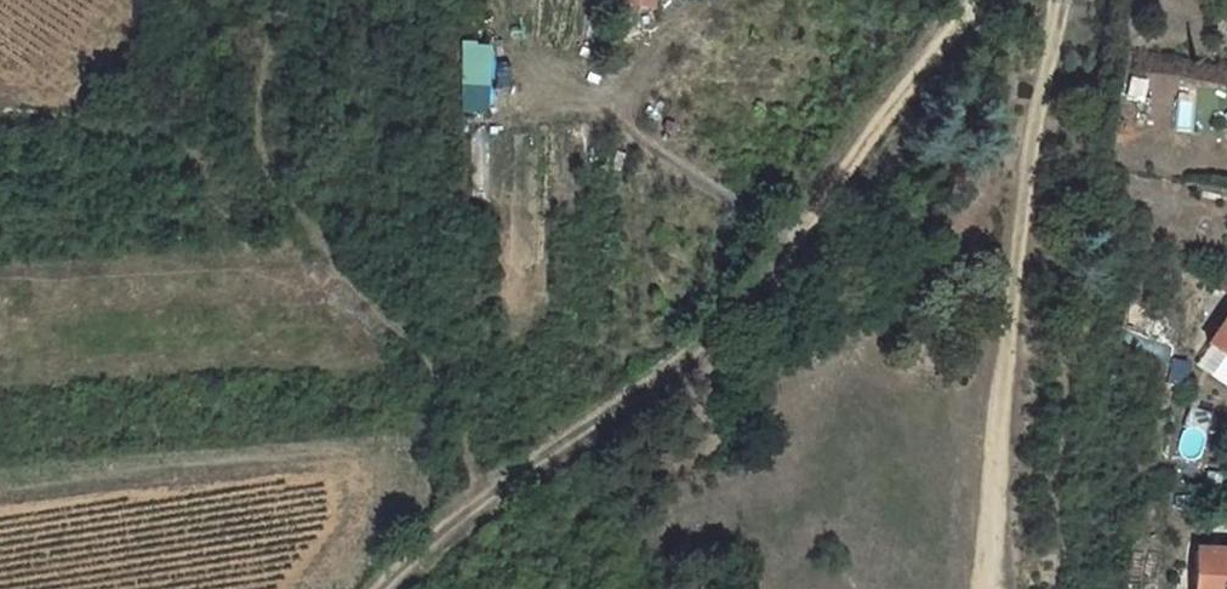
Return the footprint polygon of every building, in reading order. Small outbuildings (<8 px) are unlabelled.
[(621,11),(651,16),(653,0),(622,0),(621,11)] [(492,115),(493,45),(464,45),(463,115),(492,115)] [(1209,348),(1226,360),(1226,322),(1209,348)] [(840,342),(823,346),(826,357),(842,352),(840,342)] [(1197,553),(1195,588),(1226,588),(1226,554),(1197,553)]
